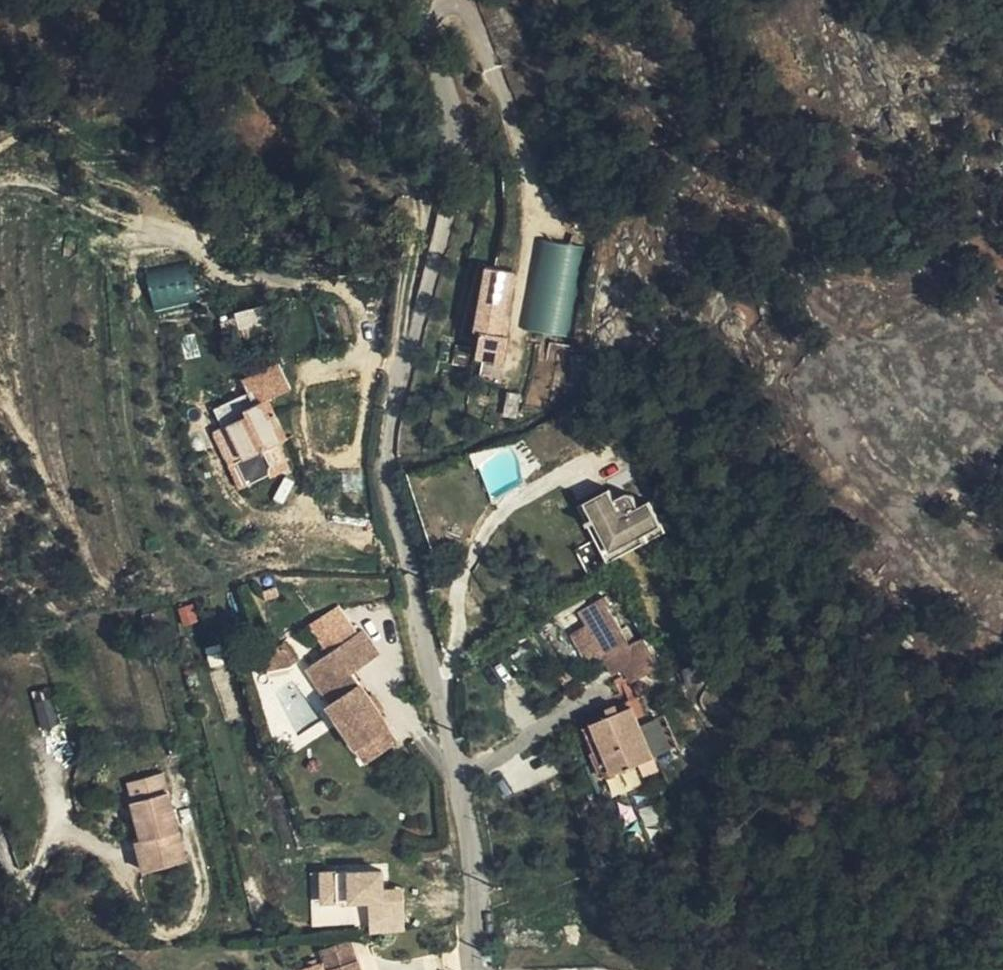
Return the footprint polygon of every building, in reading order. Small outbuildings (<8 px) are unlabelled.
[(154,312),(198,300),(187,259),(143,272),(154,312)] [(478,331),(473,360),(501,364),(515,272),(482,267),(472,331),(478,331)] [(566,326),(571,284),(569,280),(526,275),(521,321),(523,321),(536,323),(566,326)] [(535,338),(536,323),(523,321),(523,336),(535,338)] [(482,363),(478,375),(499,381),(502,369),(482,363)] [(210,430),(236,490),(270,476),(259,451),(286,440),(269,400),(291,390),(280,364),(242,380),(255,410),(210,430)] [(525,414),(526,408),(528,390),(517,389),(514,413),(525,414)] [(262,452),(271,476),(289,469),(280,445),(262,452)] [(596,497),(641,546),(673,525),(658,499),(648,506),(641,492),(627,490),(620,494),(614,485),(596,497)] [(620,560),(641,546),(596,497),(586,503),(620,560)] [(649,664),(655,678),(671,669),(655,633),(642,641),(621,597),(595,611),(618,655),(615,657),(625,677),(637,670),(649,664)] [(644,684),(655,678),(649,664),(637,670),(644,684)] [(705,666),(695,671),(699,682),(710,676),(705,666)] [(699,682),(695,671),(686,675),(690,686),(699,682)] [(390,705),(379,687),(374,690),(386,708),(390,705)] [(65,725),(58,690),(40,694),(47,729),(65,725)] [(618,710),(621,718),(644,708),(642,700),(618,710)] [(621,718),(601,726),(606,737),(627,728),(644,767),(663,759),(644,708),(621,718)] [(594,729),(603,752),(611,748),(606,737),(601,726),(594,729)] [(611,748),(623,776),(644,767),(627,728),(606,737),(611,748)] [(368,739),(363,742),(371,756),(376,753),(368,739)] [(611,748),(603,752),(614,780),(623,776),(611,748)] [(126,779),(134,821),(138,837),(132,837),(138,867),(182,857),(163,771),(126,779)] [(138,837),(134,821),(128,822),(132,837),(138,837)] [(383,871),(317,873),(318,908),(369,906),(369,934),(404,933),(403,890),(383,891),(383,871)] [(325,968),(354,960),(349,942),(320,949),(322,961),(325,968)] [(354,960),(325,968),(325,969),(357,969),(354,960)] [(325,968),(322,961),(296,968),(296,969),(325,969),(325,968)]
